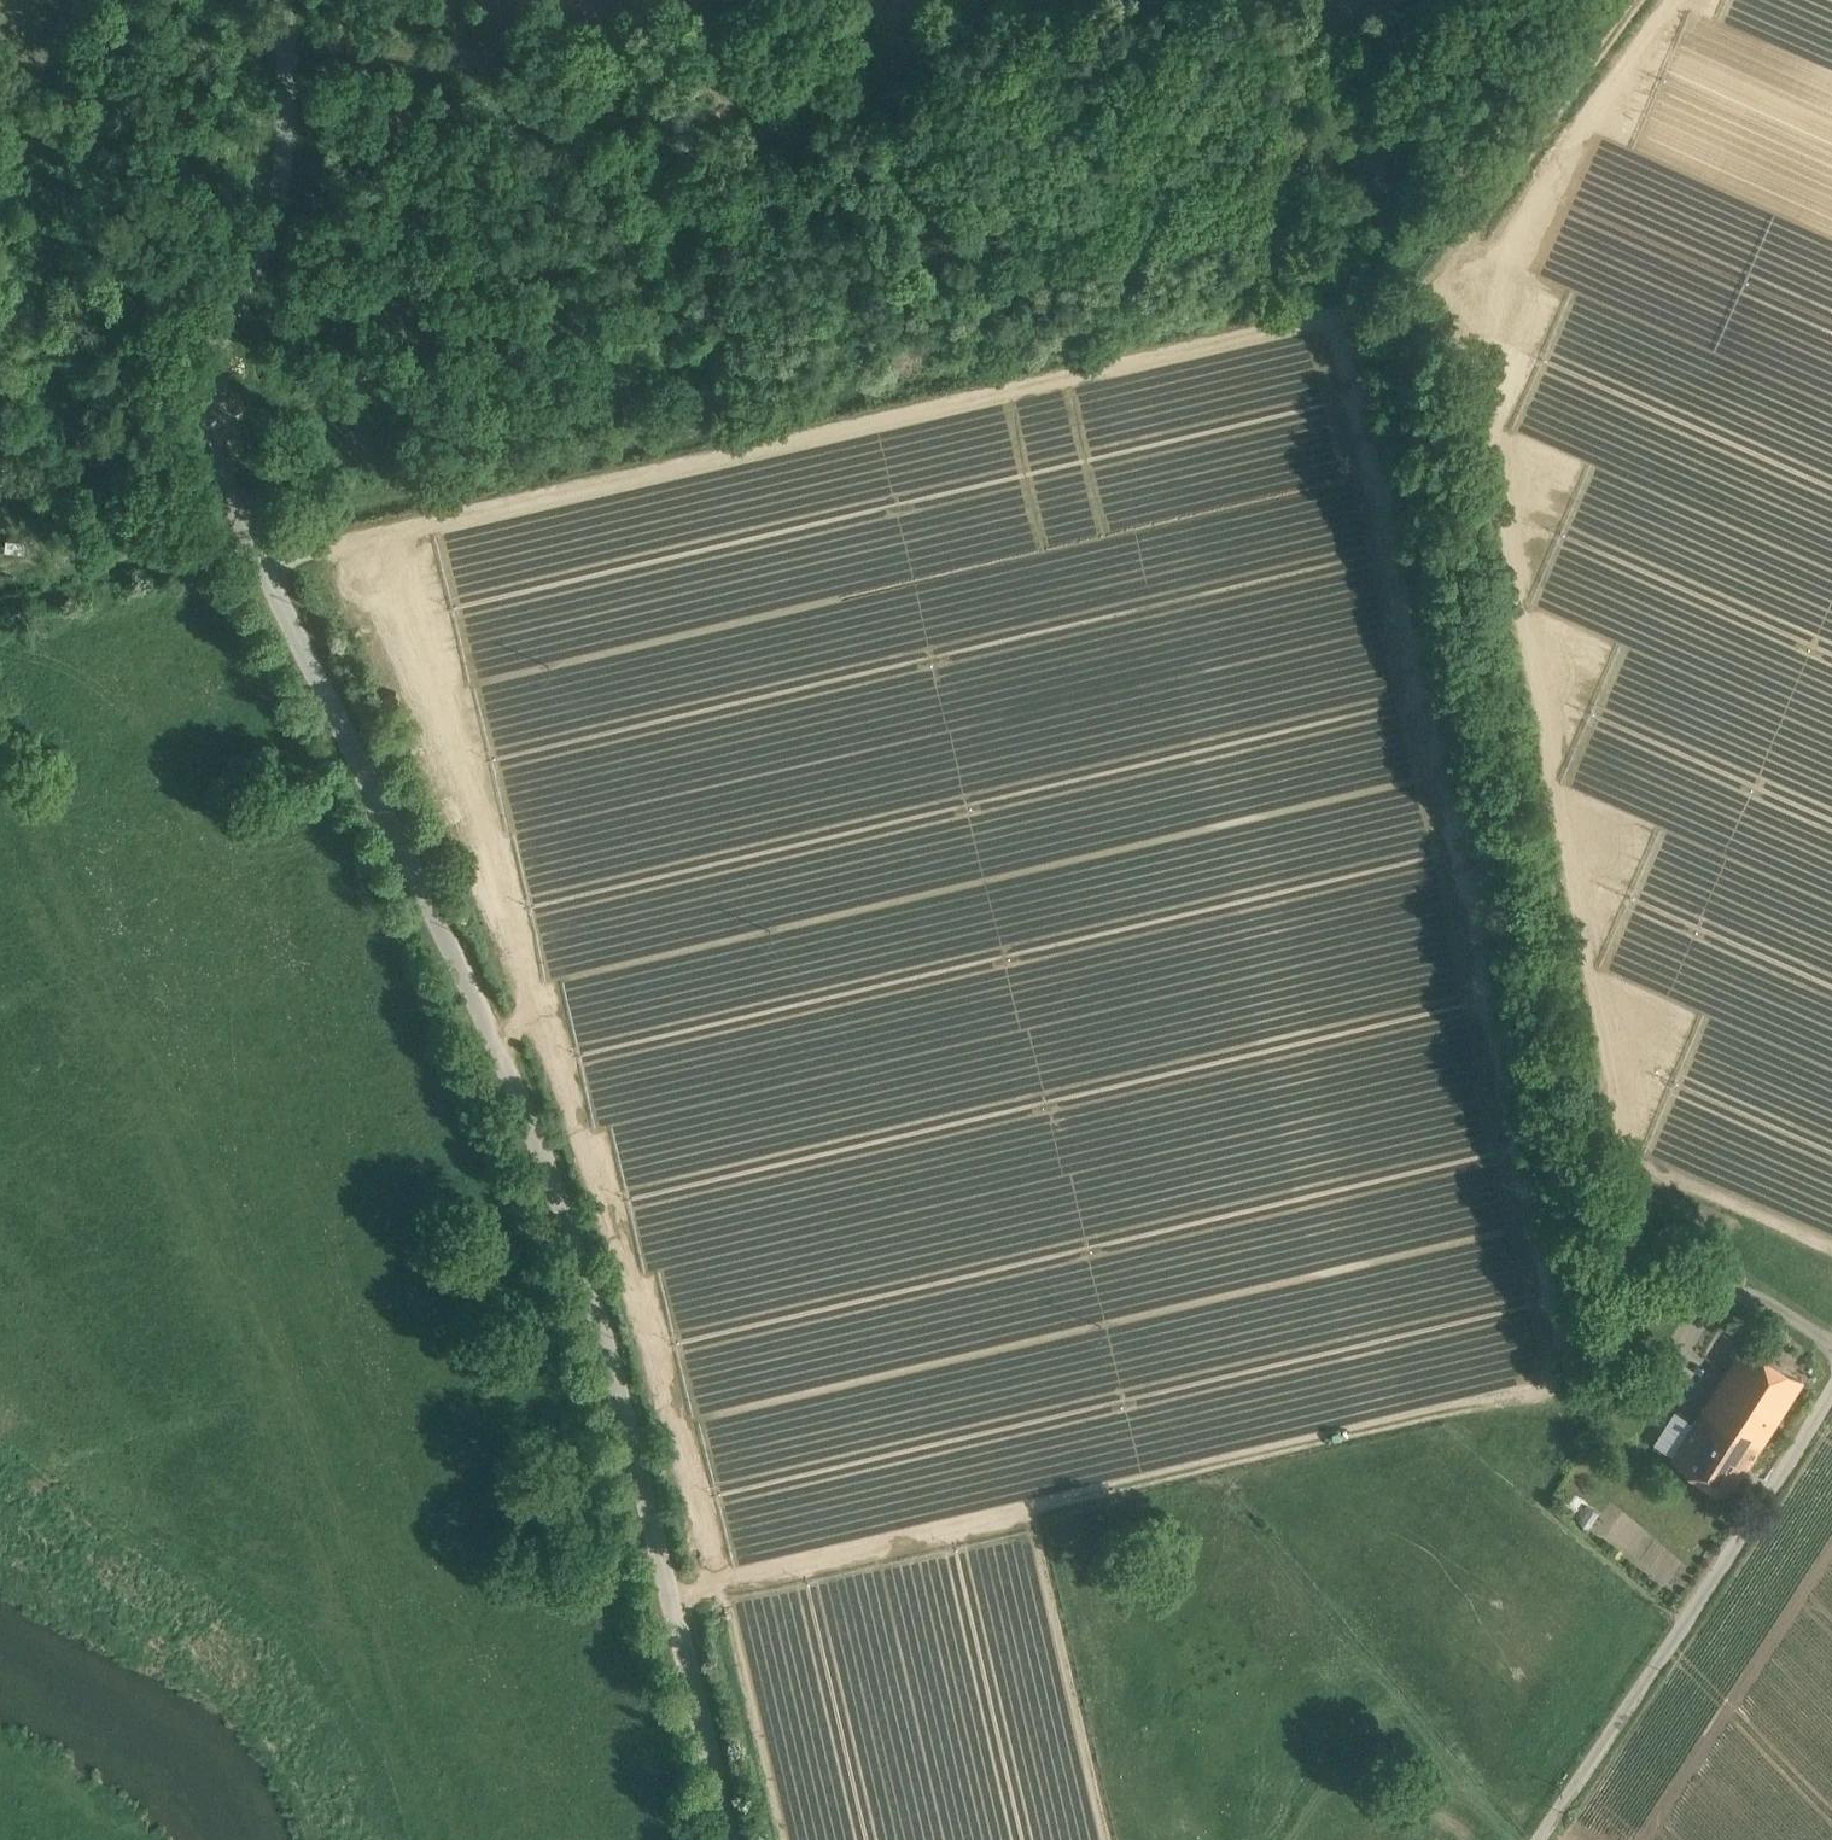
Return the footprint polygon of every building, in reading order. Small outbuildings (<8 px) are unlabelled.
[(1744,1334),(1672,1448),(1729,1485),(1802,1371),(1744,1334)]
